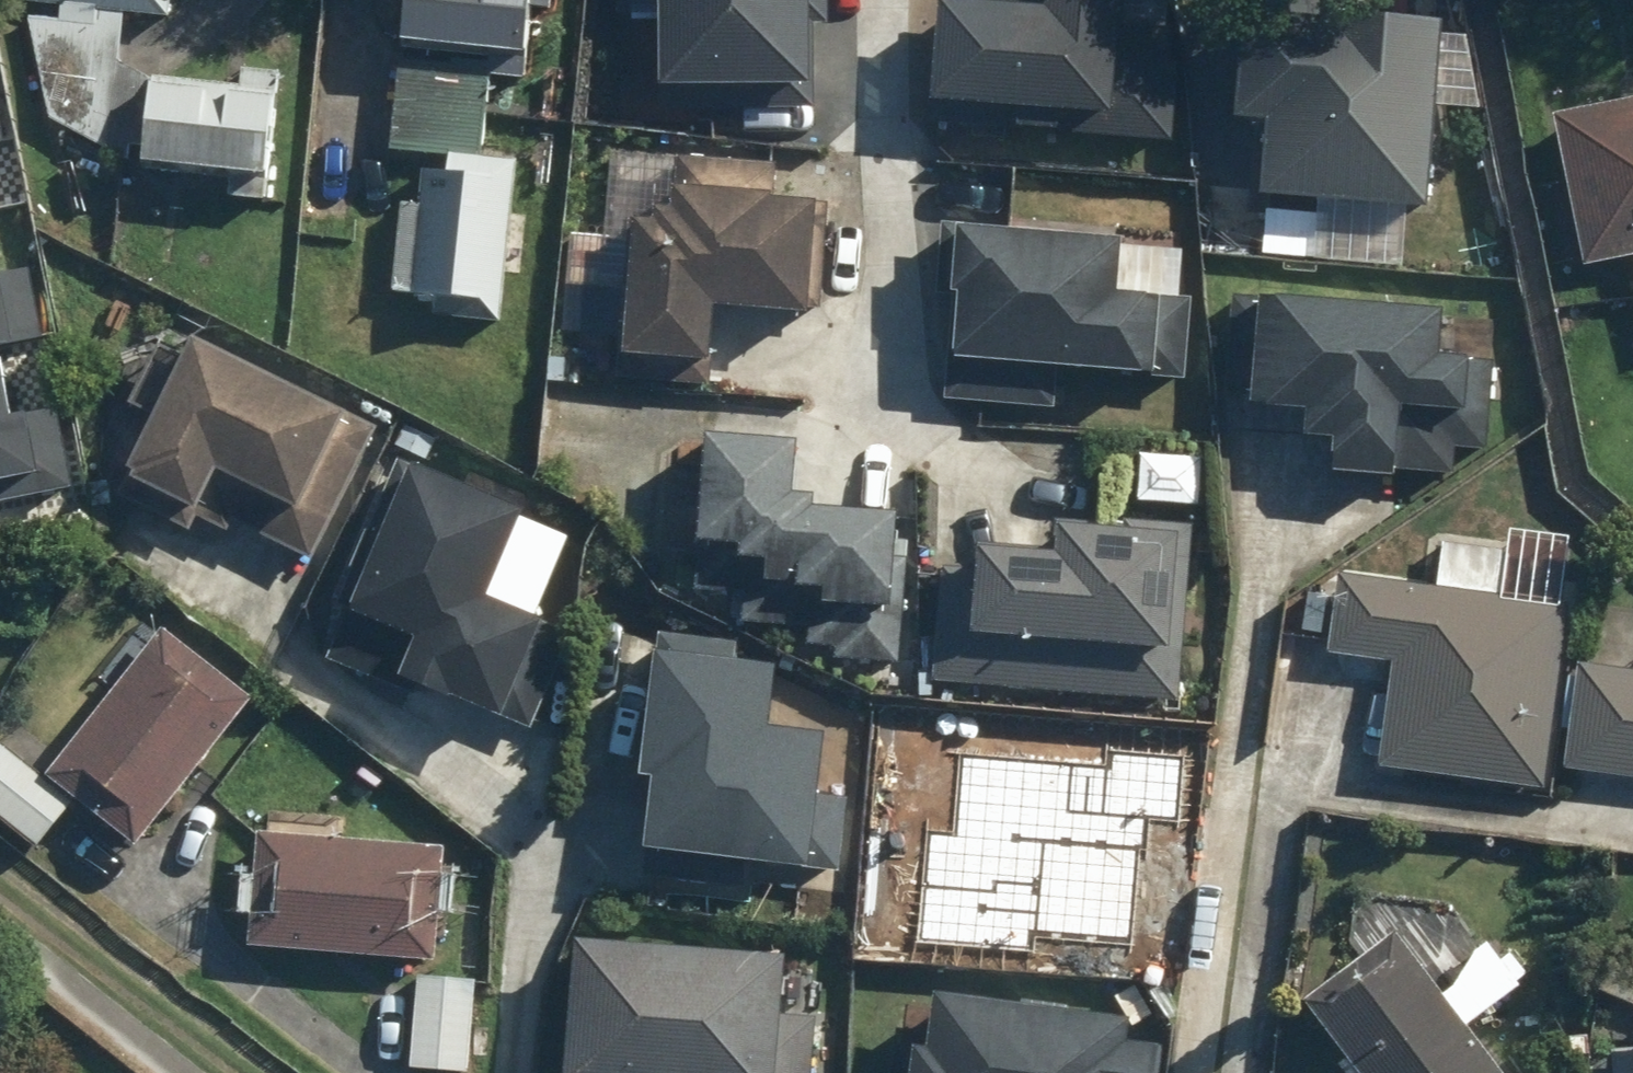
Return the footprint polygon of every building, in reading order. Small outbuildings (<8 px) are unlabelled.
[(175,0),(15,0),(15,4),(62,7),(60,100),(130,160),(147,161),(235,167),(233,196),(271,198),(278,79),(240,76),(240,86),(152,80),(125,63),(127,12),(174,15),(175,0)] [(406,40),(534,51),(539,0),(410,0),(406,40)] [(662,109),(817,108),(816,0),(661,0),(662,109)] [(985,0),(979,0),(940,0),(929,123),(1177,144),(1184,62),(1169,60),(1173,22),(1131,18),(1132,0),(985,0)] [(1270,196),(1434,210),(1451,16),(1269,0),(1256,0),(1246,119),(1277,122),(1270,196)] [(489,65),(401,62),(398,156),(452,157),(452,173),(424,173),(423,196),(404,195),(401,290),(509,293),(513,159),(486,158),(489,65)] [(1555,115),(1586,268),(1632,258),(1632,100),(1555,115)] [(632,218),(618,375),(718,384),(725,305),(816,313),(826,202),(778,197),(781,163),(683,154),(678,205),(663,204),(661,221),(632,218)] [(1131,239),(948,223),(941,294),(955,295),(946,398),(1059,409),(1063,367),(1190,378),(1197,298),(1126,291),(1131,239)] [(4,325),(45,317),(35,264),(0,271),(0,325),(4,325)] [(1452,313),(1242,292),(1231,398),(1316,407),(1313,434),(1345,437),(1341,468),(1456,479),(1459,448),(1493,451),(1502,361),(1448,356),(1452,313)] [(4,325),(0,325),(0,493),(88,477),(73,396),(20,406),(4,325)] [(385,423),(200,335),(123,497),(197,532),(208,509),(319,561),(385,423)] [(805,442),(715,433),(700,586),(749,591),(746,621),(813,627),(812,644),(839,646),(838,658),(902,664),(916,516),(821,507),(822,496),(800,493),(805,442)] [(530,512),(399,457),(369,529),(371,530),(340,603),(355,609),(332,661),(419,698),(425,683),(509,719),(552,619),(494,595),(530,512)] [(944,565),(934,679),(1179,701),(1194,526),(1126,520),(1125,524),(1060,518),(1058,549),(979,542),(977,568),(944,565)] [(1572,604),(1340,572),(1328,654),(1393,663),(1379,765),(1547,789),(1572,604)] [(143,847),(257,695),(164,625),(49,778),(143,847)] [(775,729),(783,665),(737,659),(739,640),(664,632),(648,774),(662,775),(654,843),(649,843),(646,875),(746,886),(749,861),(817,868),(832,735),(775,729)] [(1582,663),(1568,768),(1632,776),(1632,669),(1582,663)] [(260,833),(250,946),(439,963),(450,849),(260,833)] [(1310,1002),(1373,1072),(1506,1072),(1467,1029),(1525,978),(1494,943),(1442,989),(1390,930),(1310,1002)] [(585,939),(573,1072),(783,1072),(793,957),(585,939)] [(422,975),(413,1069),(459,1072),(471,1072),(480,981),(422,975)] [(897,1072),(1165,1072),(1168,1047),(1132,1042),(1134,1021),(940,994),(932,1050),(900,1046),(897,1072)]
